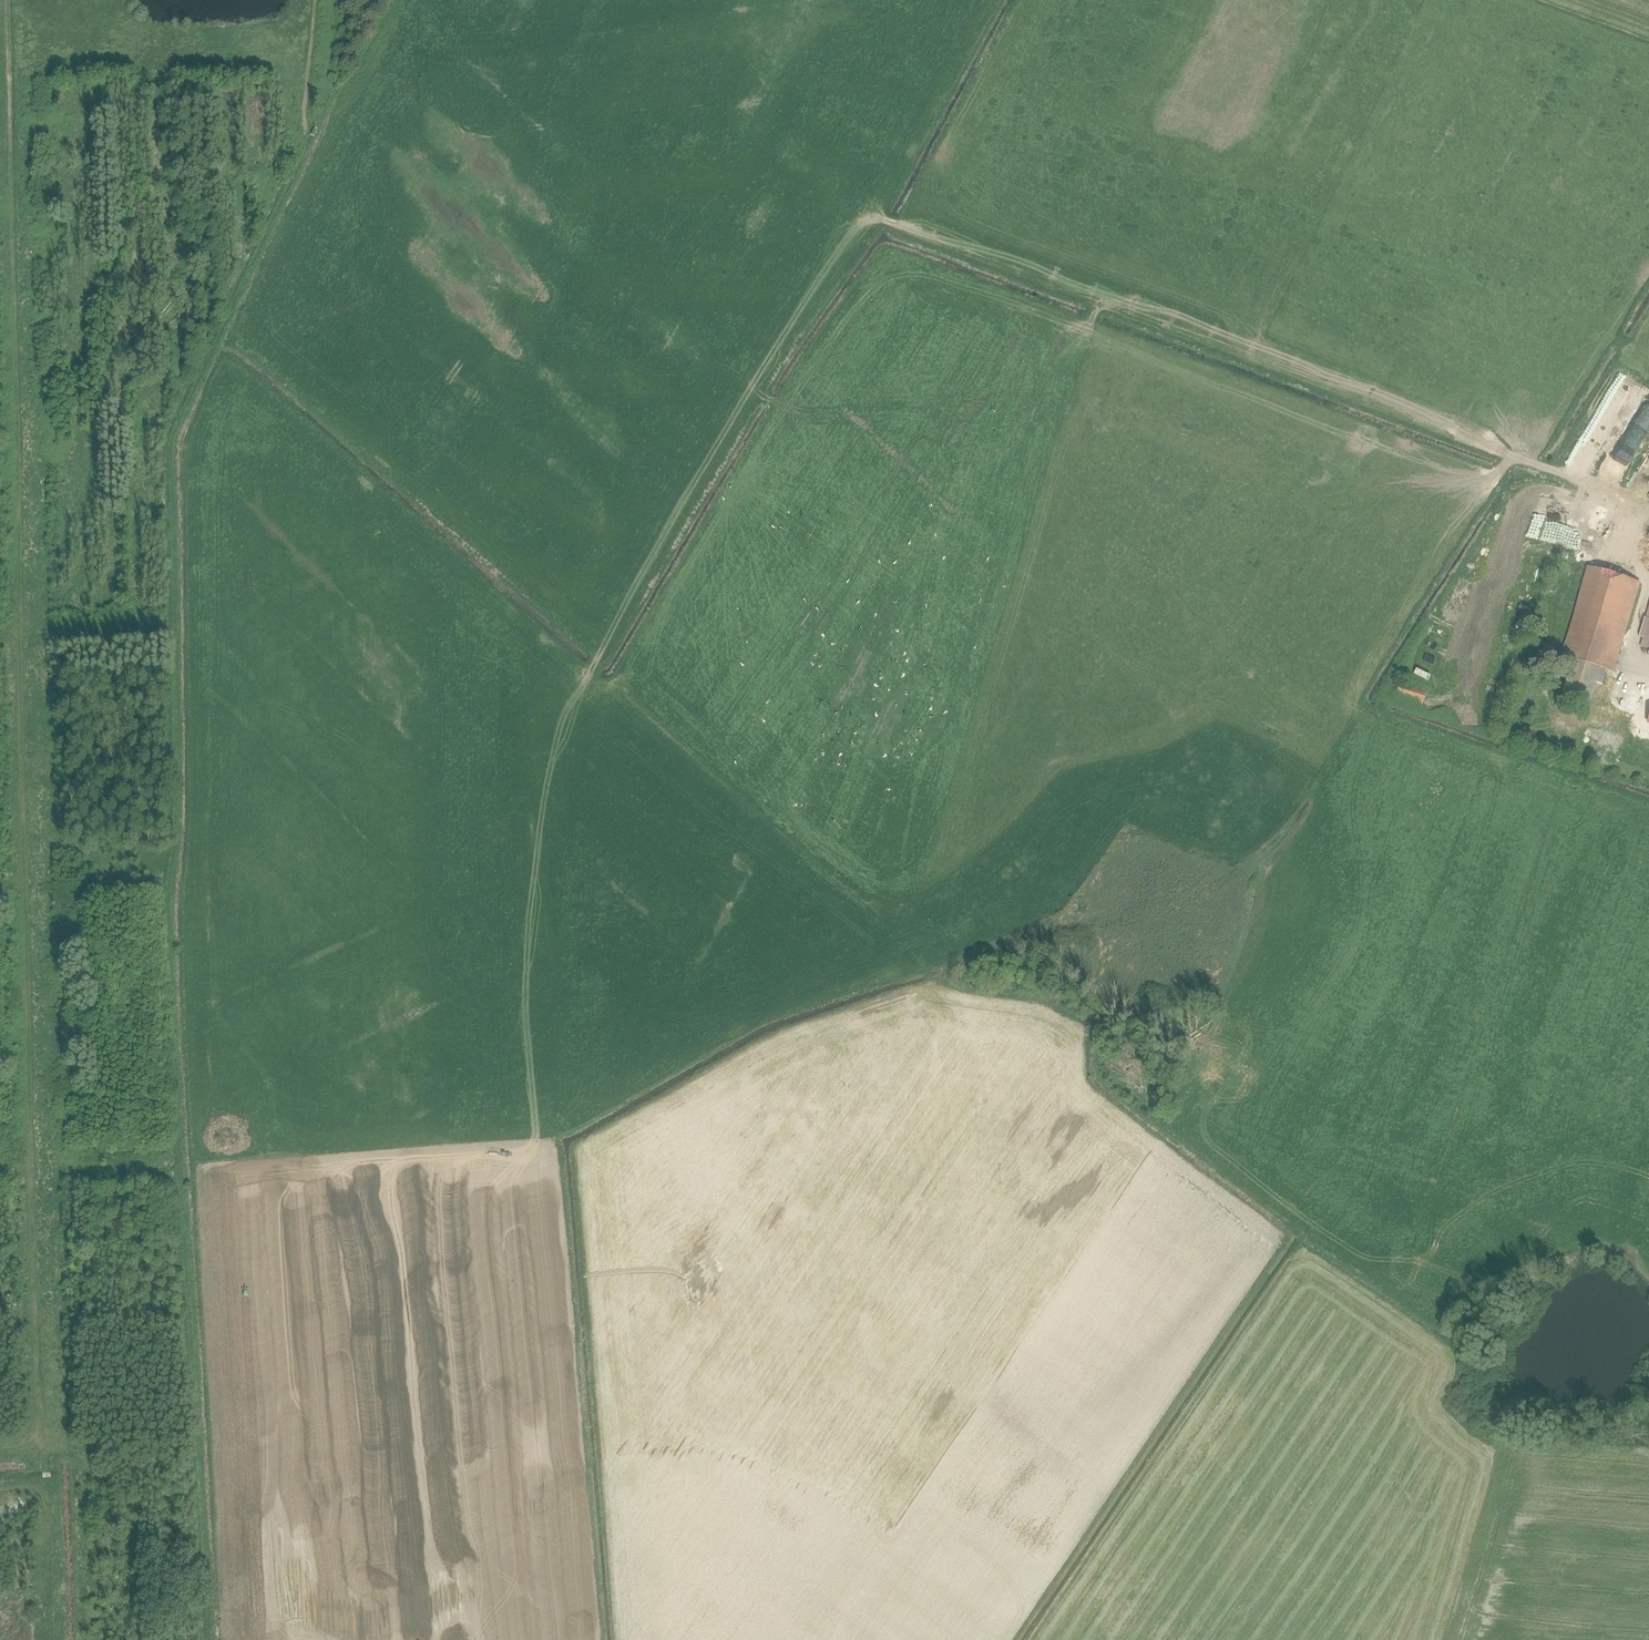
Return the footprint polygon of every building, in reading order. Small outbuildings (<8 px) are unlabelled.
[(1599,453),(1632,388),(1619,381),(1586,446),(1599,453)] [(1574,522),(1564,539),(1580,544),(1587,522),(1574,522)] [(1639,582),(1584,566),(1556,662),(1576,668),(1568,693),(1590,699),(1594,684),(1608,688),(1639,582)]
